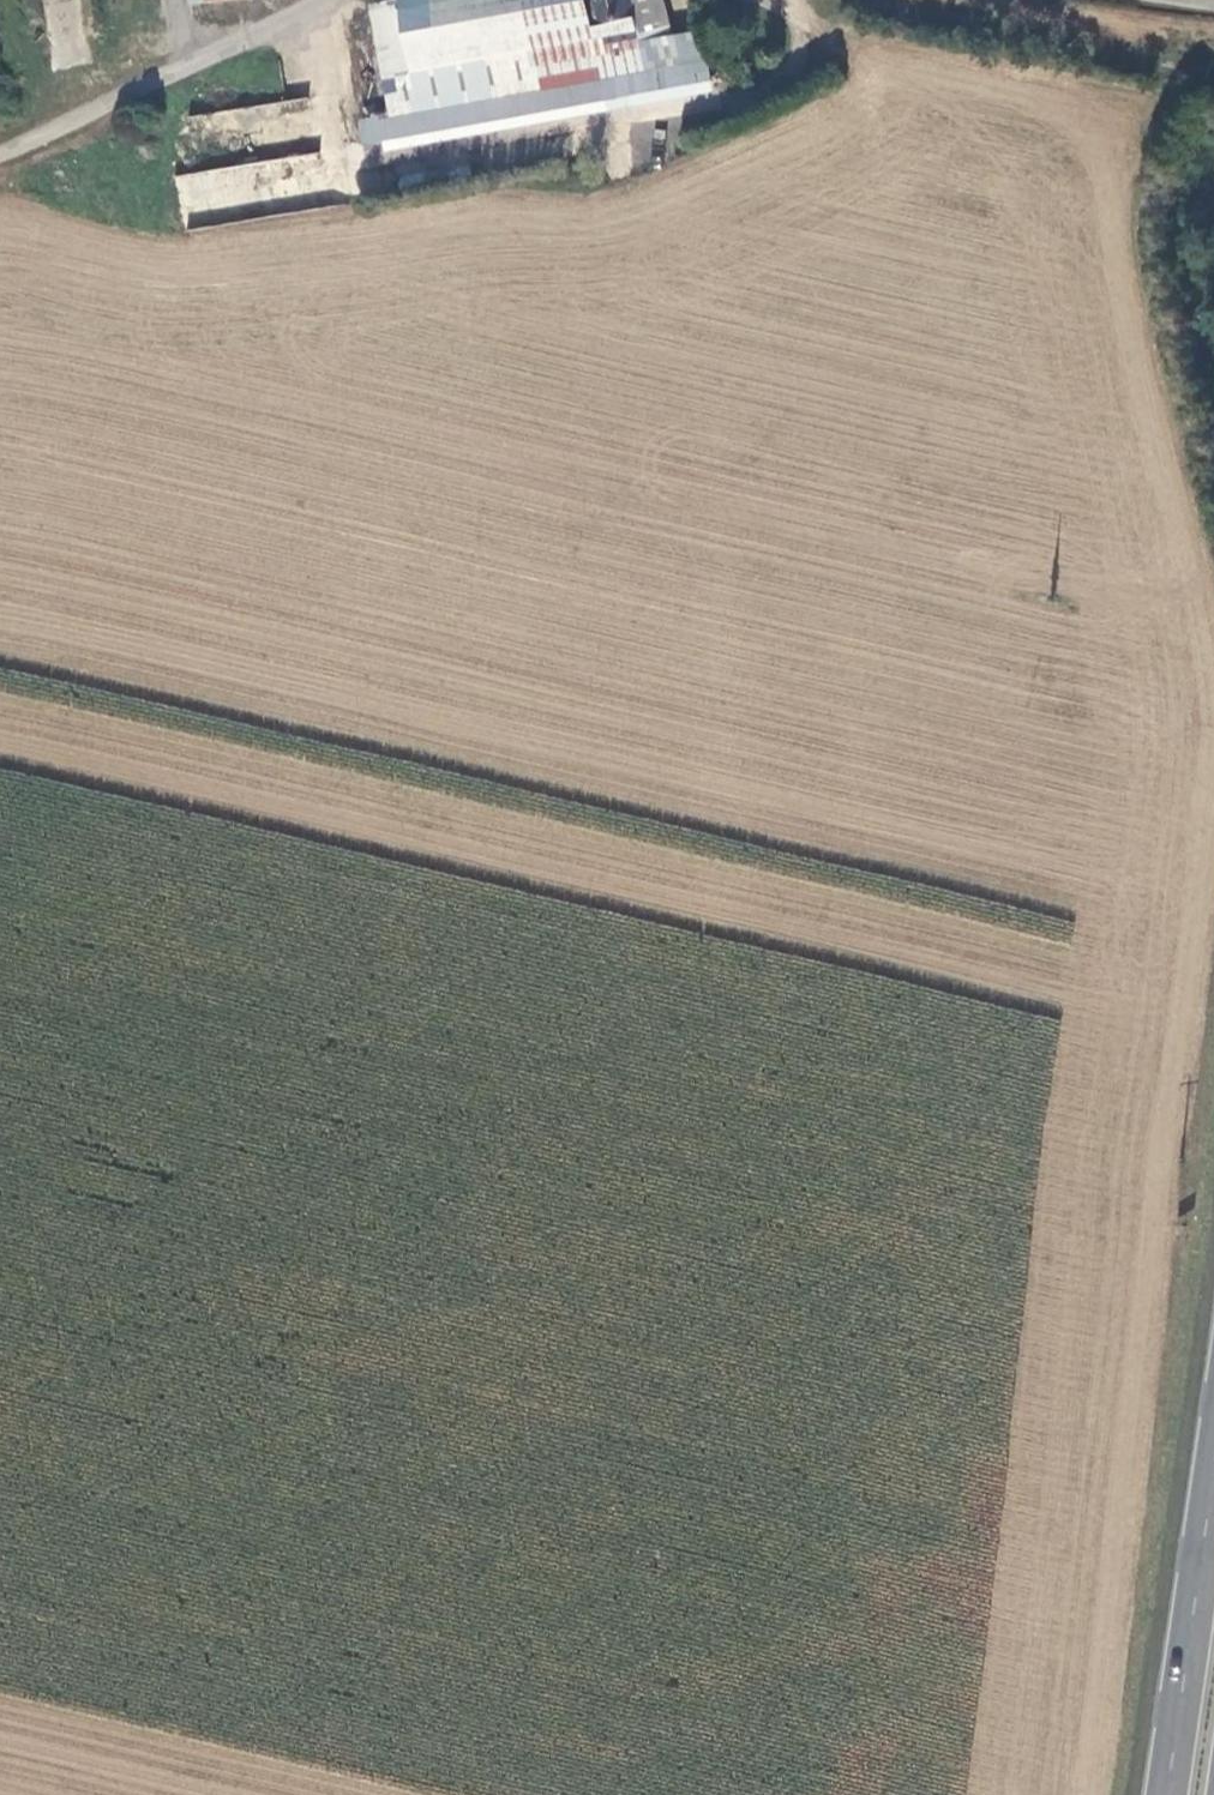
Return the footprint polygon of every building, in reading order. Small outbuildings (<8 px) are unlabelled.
[(382,118),(628,63),(620,29),(585,36),(575,0),(393,0),(355,9),(382,118)] [(585,36),(620,29),(628,63),(661,55),(657,40),(648,0),(575,0),(585,36)] [(679,36),(657,40),(661,55),(690,50),(679,36)] [(358,148),(697,78),(690,50),(661,55),(628,63),(382,118),(352,125),(358,148)] [(178,171),(179,210),(253,207),(252,168),(178,171)]
